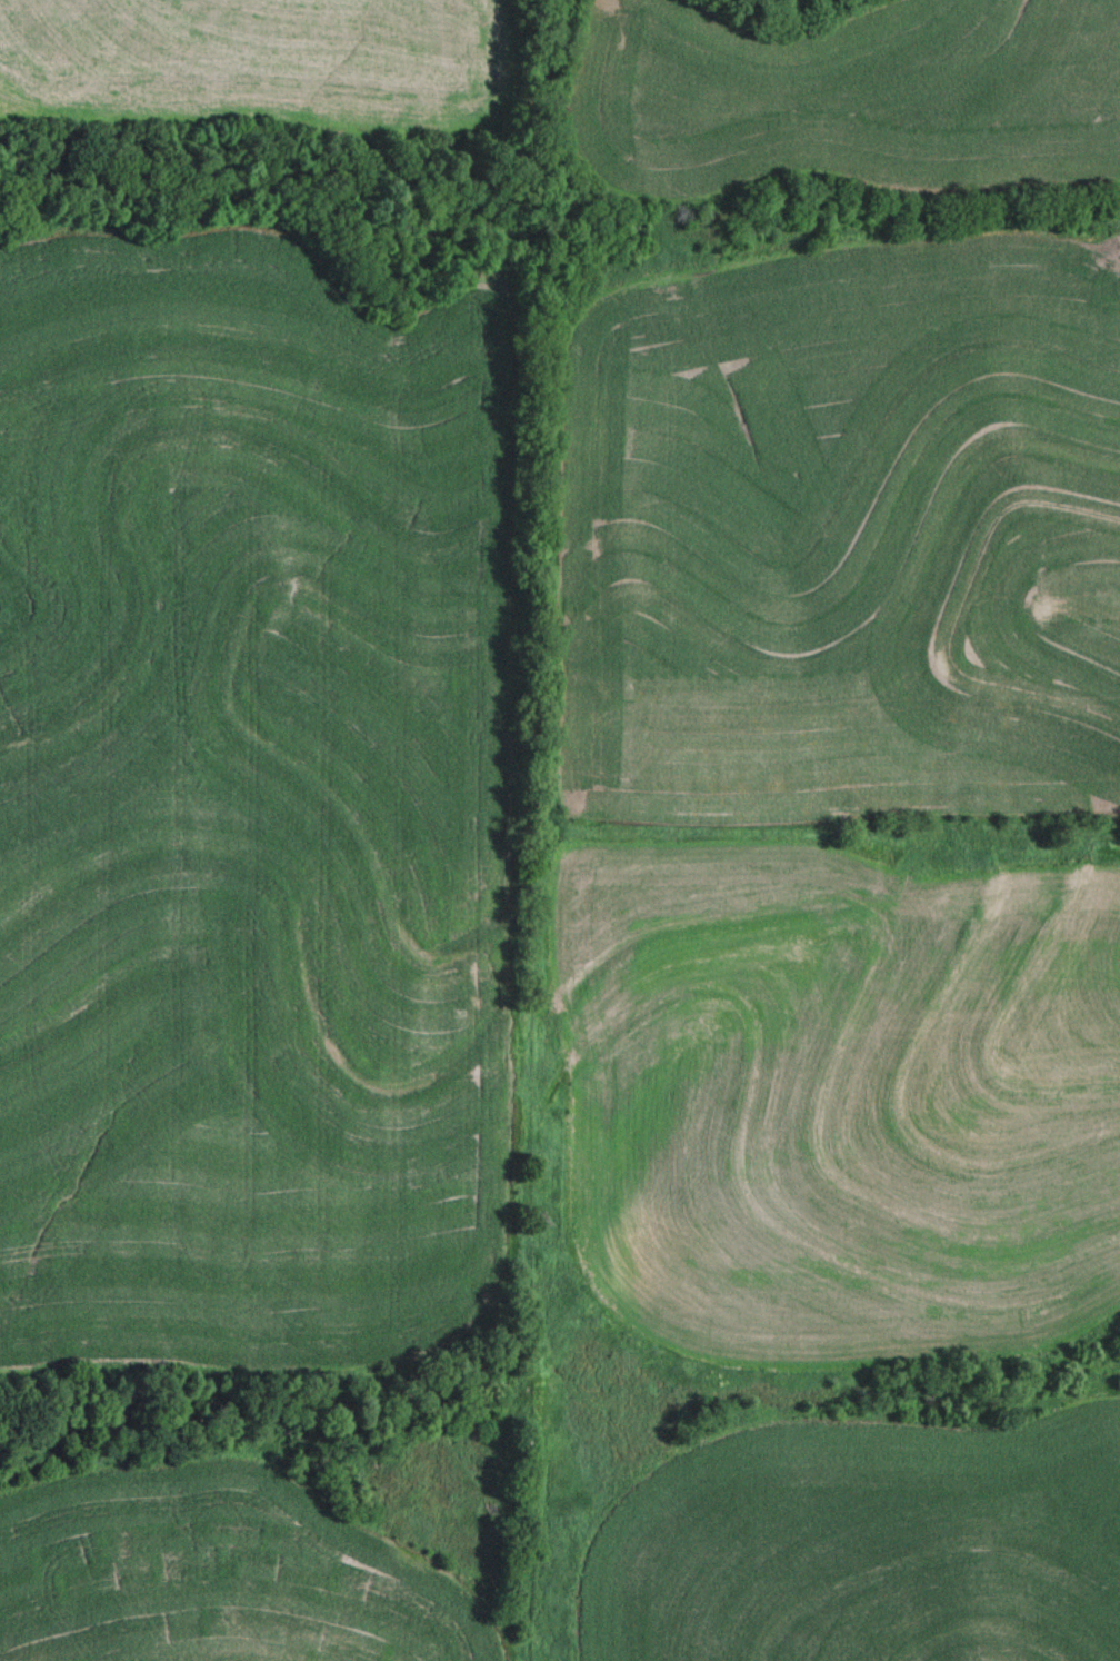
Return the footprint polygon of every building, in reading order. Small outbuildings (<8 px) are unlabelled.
[(357,214),(351,208),(345,215),(352,221),(357,214)]
